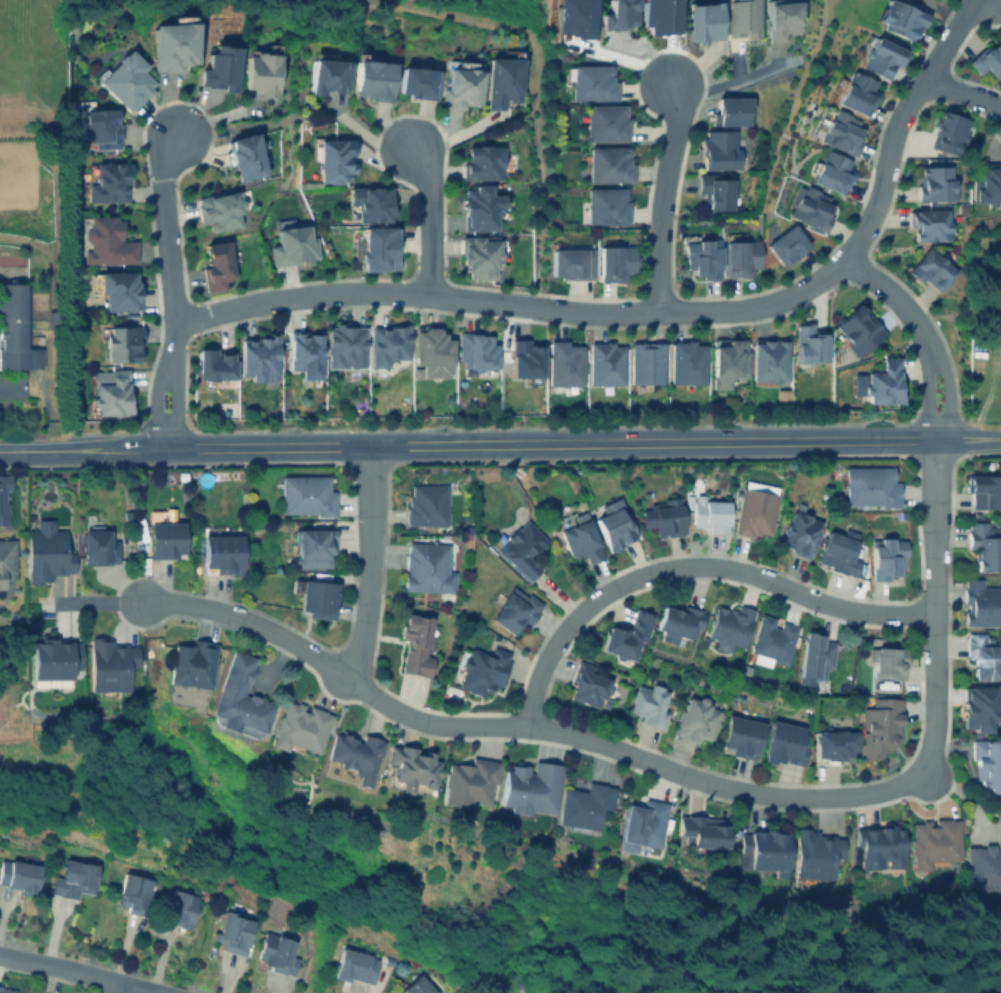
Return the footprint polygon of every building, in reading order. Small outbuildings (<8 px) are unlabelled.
[(600,14),(601,31),(626,30),(626,26),(636,26),(635,0),(607,0),(607,13),(600,14)] [(746,36),(746,40),(758,39),(757,0),(723,0),(725,37),(746,36)] [(913,43),(925,14),(889,0),(884,0),(875,22),(881,24),(879,30),(913,43)] [(783,42),(783,34),(799,33),(798,1),(764,3),(766,43),(783,42)] [(720,41),(719,3),(686,4),(687,42),(720,41)] [(150,24),(151,71),(179,70),(179,65),(195,65),(194,23),(150,24)] [(1000,72),(1000,35),(968,64),(979,76),(986,70),(993,78),(1000,72)] [(744,50),(743,37),(729,37),(730,51),(744,50)] [(905,51),(870,37),(857,69),(887,80),(893,65),(899,67),(905,51)] [(239,47),(212,46),(212,54),(206,53),(206,69),(198,69),(198,87),(223,88),(223,91),(237,92),(239,47)] [(97,83),(128,111),(139,100),(141,102),(156,85),(141,72),(146,67),(127,49),(97,83)] [(245,54),(245,98),(278,98),(278,54),(245,54)] [(521,59),(487,58),(486,110),(504,110),(504,102),(521,102),(521,59)] [(309,95),(324,95),(324,92),(348,93),(349,61),(310,60),(309,95)] [(393,62),(354,61),(353,98),(391,100),(393,62)] [(571,65),(571,99),(618,100),(618,82),(611,82),(612,66),(571,65)] [(397,94),(405,94),(405,98),(435,99),(436,70),(398,68),(397,94)] [(441,105),(479,106),(480,70),(445,69),(445,88),(441,87),(441,105)] [(834,103),(867,118),(877,94),(870,91),(873,82),(848,71),(841,85),(836,83),(832,92),(838,94),(834,103)] [(714,98),(714,127),(751,126),(750,97),(714,98)] [(587,141),(629,141),(629,117),(626,117),(625,105),(586,106),(587,141)] [(94,150),(119,149),(118,110),(84,111),(85,143),(94,143),(94,150)] [(855,156),(860,140),(856,138),(862,121),(830,110),(819,144),(855,156)] [(969,119),(937,112),(929,149),(961,156),(969,119)] [(735,131),(702,131),(701,170),(740,170),(740,150),(735,150),(735,131)] [(265,176),(256,133),(227,139),(237,182),(265,176)] [(318,184),(348,183),(348,173),(352,173),(352,140),(317,140),(318,184)] [(501,146),(463,146),(463,179),(502,179),(501,146)] [(589,183),(634,182),(634,163),(629,163),(629,147),(589,148),(589,183)] [(850,161),(825,150),(810,182),(843,197),(854,172),(847,169),(850,161)] [(87,203),(128,202),(127,162),(94,163),(95,184),(87,184),(87,203)] [(957,201),(956,191),(952,191),(952,167),(919,167),(919,193),(916,193),(916,202),(957,201)] [(984,169),(984,177),(971,177),(971,203),(1000,203),(1000,170),(984,169)] [(732,179),(708,179),(708,175),(697,175),(697,194),(702,194),(703,211),(733,211),(732,179)] [(462,231),(495,231),(495,216),(503,216),(503,195),(489,195),(489,186),(462,186),(462,231)] [(821,232),(835,199),(804,186),(800,195),(796,193),(786,218),(821,232)] [(349,187),(348,205),(357,206),(357,222),(391,223),(392,188),(349,187)] [(626,188),(587,189),(587,224),(629,224),(629,201),(626,201),(626,188)] [(243,225),(238,201),(236,191),(195,199),(200,223),(207,221),(209,232),(243,225)] [(914,242),(949,241),(948,209),(909,211),(909,228),(914,227),(914,242)] [(136,262),(136,241),(121,241),(122,218),(89,217),(89,230),(84,230),(83,262),(136,262)] [(780,267),(809,249),(793,224),(764,243),(780,267)] [(275,229),(277,246),(269,247),(271,265),(317,261),(315,237),(309,237),(308,226),(275,229)] [(396,228),(361,228),(362,272),(397,271),(396,228)] [(468,280),(497,279),(496,240),(481,241),(481,237),(460,238),(461,272),(468,272),(468,280)] [(203,244),(206,267),(202,268),(204,292),(226,290),(225,280),(232,279),(228,241),(203,244)] [(684,241),(684,270),(692,270),(692,276),(701,276),(701,280),(719,280),(719,247),(709,247),(709,242),(684,241)] [(751,277),(751,269),(760,269),(759,241),(723,242),(724,277),(751,277)] [(634,246),(598,247),(599,282),(622,281),(622,274),(634,274),(634,246)] [(956,271),(925,247),(907,271),(938,294),(956,271)] [(593,250),(550,249),(549,278),(593,279),(593,250)] [(104,311),(139,311),(138,272),(98,272),(99,294),(103,294),(104,311)] [(42,369),(42,348),(28,349),(27,283),(0,283),(0,369),(42,369)] [(831,327),(859,358),(885,334),(857,303),(831,327)] [(794,325),(795,363),(827,362),(826,331),(812,331),(811,324),(794,325)] [(408,360),(409,326),(371,325),(370,367),(388,368),(388,359),(408,360)] [(365,326),(326,326),(327,369),(365,368),(365,326)] [(413,330),(413,366),(422,366),(423,378),(452,378),(451,339),(444,339),(444,329),(413,330)] [(289,370),(300,370),(300,380),(320,379),(320,333),(289,333),(289,370)] [(457,360),(461,360),(462,370),(496,370),(496,344),(491,344),(491,334),(457,334),(457,360)] [(278,337),(239,337),(239,373),(249,373),(249,382),(277,383),(278,337)] [(542,346),(529,346),(529,339),(511,339),(510,377),(541,378),(542,346)] [(746,340),(724,340),(724,346),(711,346),(711,390),(730,389),(730,378),(747,378),(746,340)] [(583,386),(584,345),(567,345),(567,341),(548,341),(547,386),(583,386)] [(670,384),(706,384),(706,345),(694,345),(694,342),(670,341),(670,384)] [(752,341),(751,382),(787,383),(788,342),(752,341)] [(625,385),(624,346),(613,346),(613,342),(587,343),(588,386),(625,385)] [(629,384),(664,384),(665,343),(630,343),(629,384)] [(234,379),(234,354),(215,354),(215,349),(195,349),(196,380),(234,379)] [(900,404),(900,358),(881,358),(881,372),(863,372),(863,396),(866,396),(866,404),(900,404)] [(94,416),(129,415),(128,369),(110,370),(110,384),(93,384),(94,416)] [(844,468),(843,507),(899,507),(899,483),(893,483),(893,468),(844,468)] [(6,527),(6,491),(11,491),(10,475),(0,475),(0,527),(6,527)] [(965,475),(964,493),(969,493),(969,509),(1000,509),(1000,475),(965,475)] [(281,516),(336,515),(335,491),(329,491),(329,476),(280,476),(281,516)] [(407,526),(446,525),(446,485),(407,486),(407,526)] [(769,539),(777,495),(741,489),(733,533),(769,539)] [(708,528),(708,533),(727,533),(728,501),(703,501),(703,495),(692,495),(692,528),(708,528)] [(593,518),(609,552),(638,538),(618,497),(597,508),(600,515),(593,518)] [(683,534),(680,499),(646,502),(647,510),(639,511),(640,528),(654,527),(655,537),(683,534)] [(807,558),(821,522),(790,511),(777,548),(807,558)] [(603,558),(588,519),(559,530),(571,561),(585,556),(588,564),(603,558)] [(26,583),(49,583),(50,574),(74,574),(74,553),(65,552),(66,531),(53,530),(53,520),(36,520),(36,531),(27,531),(26,583)] [(495,551),(527,582),(539,569),(529,560),(547,541),(525,520),(495,551)] [(183,522),(148,522),(148,558),(183,557),(183,522)] [(999,552),(1000,552),(1000,541),(999,525),(989,526),(989,522),(966,522),(967,548),(974,548),(974,572),(999,571),(999,552)] [(334,529),(294,530),(294,569),(331,568),(330,555),(335,555),(334,529)] [(81,530),(82,565),(118,564),(118,541),(109,541),(109,530),(81,530)] [(854,577),(859,561),(851,558),(856,541),(826,532),(816,565),(854,577)] [(201,536),(201,568),(213,568),(213,574),(242,574),(242,536),(201,536)] [(0,540),(0,590),(2,590),(1,580),(14,580),(14,540),(0,540)] [(905,540),(878,540),(878,545),(871,545),(870,581),(887,581),(887,576),(896,576),(896,569),(904,570),(905,540)] [(449,545),(405,543),(403,591),(454,593),(455,572),(448,572),(449,545)] [(981,587),(981,579),(963,579),(963,605),(963,625),(1000,626),(1000,587),(981,587)] [(336,583),(300,581),(299,611),(306,612),(305,618),(334,619),(336,583)] [(528,626),(541,606),(511,585),(488,619),(513,636),(522,622),(528,626)] [(694,642),(702,614),(662,602),(655,629),(661,631),(658,640),(675,645),(677,637),(694,642)] [(715,606),(706,638),(714,641),(712,649),(729,654),(732,646),(743,649),(754,610),(737,605),(735,612),(715,606)] [(644,643),(652,615),(634,610),(628,632),(607,626),(599,651),(632,661),(638,641),(644,643)] [(399,673),(429,678),(432,658),(424,657),(425,647),(434,648),(436,633),(429,631),(431,618),(403,614),(399,641),(404,641),(399,673)] [(796,626),(776,622),(777,619),(758,614),(749,653),(753,654),(750,663),(768,667),(769,663),(786,667),(796,626)] [(834,642),(822,641),(823,635),(803,633),(797,685),(810,686),(811,679),(823,680),(824,670),(831,670),(834,642)] [(972,680),(997,680),(997,646),(985,646),(985,633),(966,634),(966,660),(972,659),(972,680)] [(90,692),(129,691),(128,668),(138,667),(137,646),(111,647),(111,637),(88,638),(90,692)] [(81,668),(81,643),(55,642),(55,639),(31,639),(31,680),(71,680),(71,668),(81,668)] [(168,684),(211,689),(216,643),(190,640),(189,647),(173,645),(168,684)] [(456,687),(487,698),(492,685),(500,687),(511,654),(492,647),(489,654),(469,647),(456,687)] [(904,649),(867,647),(866,662),(872,662),(872,679),(904,679),(904,649)] [(212,716),(222,718),(219,728),(250,736),(251,730),(265,734),(273,703),(245,696),(255,657),(229,650),(212,716)] [(596,707),(599,697),(607,699),(612,679),(588,674),(590,664),(576,661),(566,700),(596,707)] [(662,730),(667,713),(661,711),(667,690),(650,685),(648,689),(635,685),(627,713),(640,717),(638,723),(662,730)] [(963,687),(963,728),(972,728),(972,732),(988,732),(988,722),(1000,722),(1000,699),(996,699),(996,686),(963,687)] [(696,744),(699,735),(711,739),(722,709),(696,700),(687,697),(673,736),(696,744)] [(900,699),(871,698),(871,708),(860,708),(860,758),(881,758),(881,748),(900,748),(900,699)] [(331,714),(306,707),(283,700),(270,747),(286,752),(288,745),(319,754),(331,714)] [(755,760),(762,722),(726,716),(719,753),(755,760)] [(803,767),(807,743),(801,742),(804,726),(769,721),(762,760),(803,767)] [(370,789),(383,740),(363,735),(361,740),(333,732),(326,759),(338,762),(337,767),(359,773),(356,785),(370,789)] [(855,732),(813,732),(813,759),(854,759),(855,732)] [(974,740),(973,788),(989,788),(989,793),(1000,793),(1000,741),(974,740)] [(435,788),(438,763),(431,762),(432,751),(388,746),(386,764),(394,765),(392,778),(401,779),(400,792),(411,793),(412,785),(435,788)] [(445,763),(442,803),(489,806),(490,784),(497,784),(498,761),(470,759),(470,765),(445,763)] [(323,777),(356,782),(357,772),(336,769),(337,762),(325,760),(323,777)] [(560,765),(532,761),(531,767),(505,764),(500,807),(509,808),(508,813),(529,816),(529,811),(554,814),(560,765)] [(562,789),(558,825),(598,829),(600,809),(611,811),(614,786),(586,783),(585,791),(562,789)] [(659,849),(667,803),(649,800),(647,809),(626,805),(619,841),(659,849)] [(726,849),(727,818),(677,817),(677,836),(690,836),(690,848),(726,849)] [(910,820),(910,875),(925,875),(925,866),(958,866),(958,821),(910,820)] [(995,822),(995,846),(966,846),(966,893),(1000,892),(1000,822),(995,822)] [(792,878),(831,880),(832,858),(842,859),(843,837),(816,836),(816,829),(795,828),(792,878)] [(859,869),(880,869),(880,860),(887,860),(887,869),(901,869),(901,828),(854,828),(854,846),(859,846),(859,869)] [(785,879),(786,832),(747,830),(747,834),(739,834),(738,870),(773,871),(772,878),(785,879)] [(0,860),(0,886),(17,889),(17,893),(34,896),(38,865),(0,860)] [(75,899),(76,892),(92,894),(97,865),(63,860),(60,878),(52,877),(49,895),(75,899)] [(114,904),(126,907),(124,911),(140,916),(151,881),(123,873),(114,904)] [(190,930),(198,896),(171,890),(163,923),(190,930)] [(244,956),(252,919),(222,913),(217,933),(212,932),(209,941),(222,944),(220,951),(244,956)] [(294,940),(263,933),(257,961),(269,964),(267,970),(292,976),(296,958),(291,957),(294,940)] [(332,976),(370,986),(378,958),(339,948),(332,976)] [(419,975),(396,992),(434,992),(419,975)]
